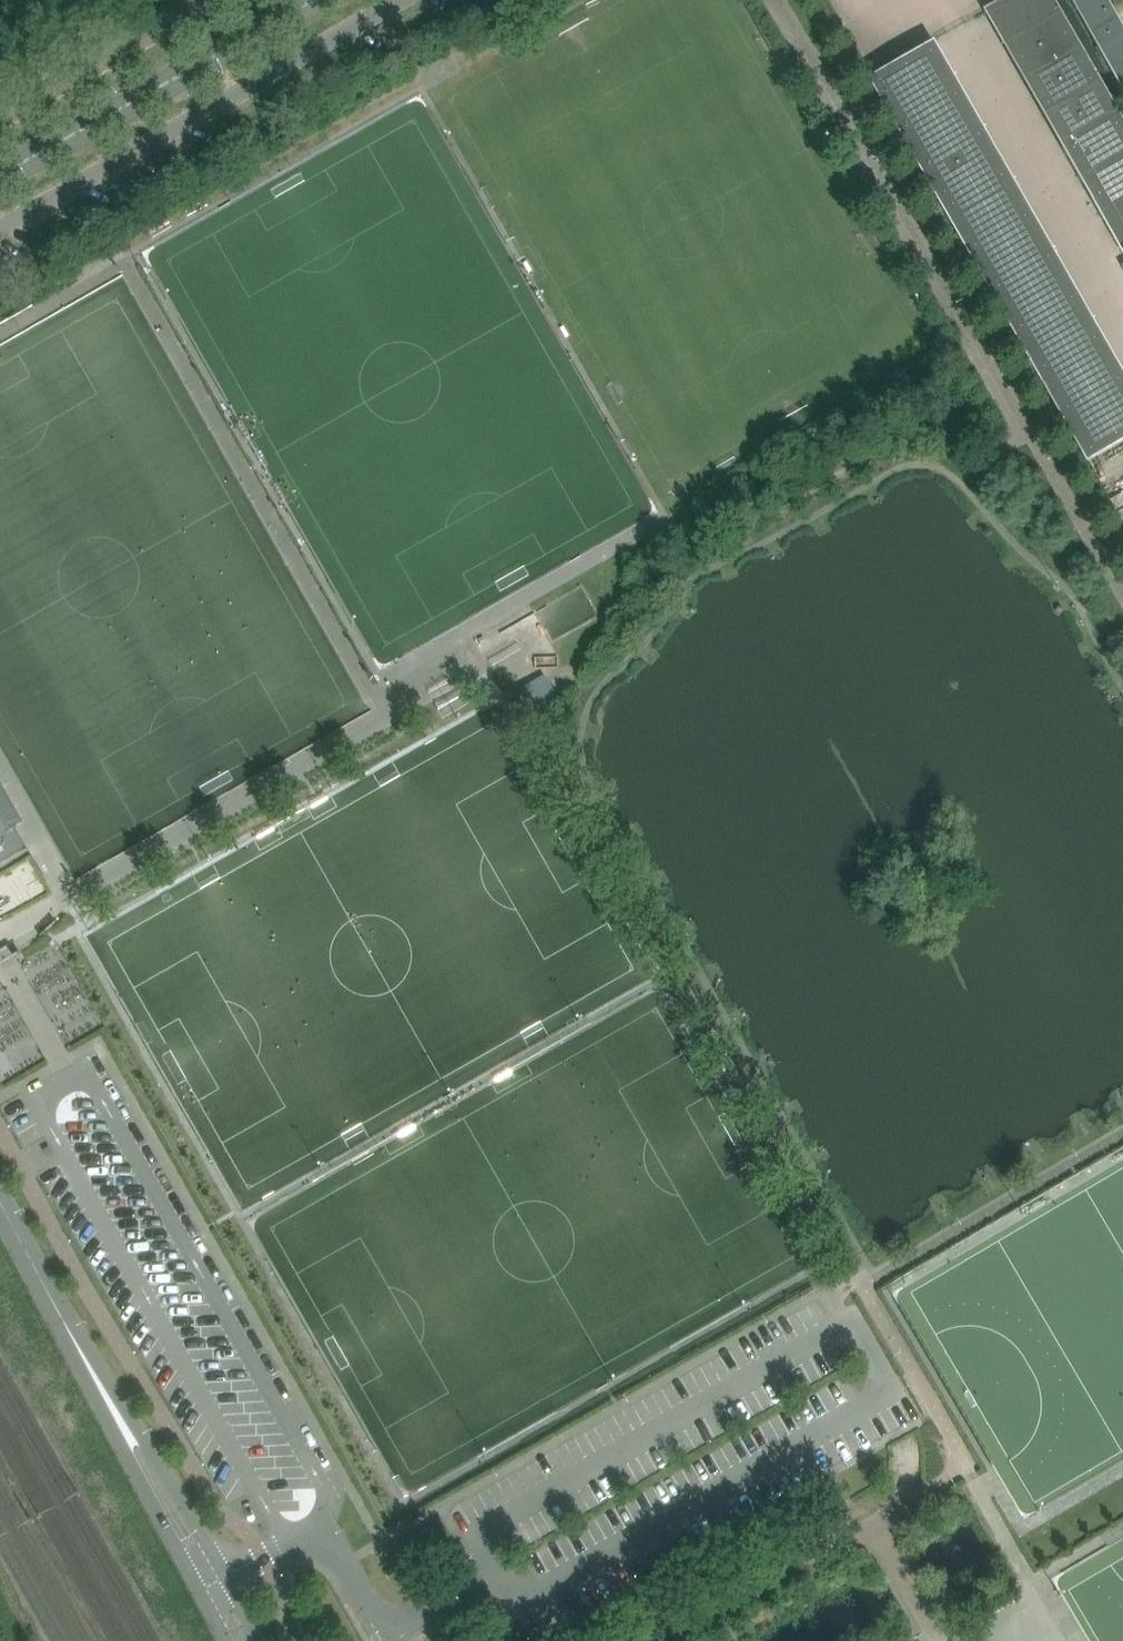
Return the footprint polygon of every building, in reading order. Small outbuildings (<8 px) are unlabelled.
[(994,8),(986,13),(1122,253),(1122,120),(1054,0),(1008,0),(994,8)] [(1108,0),(1071,0),(1091,35),(1094,34),(1097,41),(1095,42),(1122,91),(1122,26),(1108,0)] [(1007,186),(927,45),(870,78),(950,219),(1007,186)]
